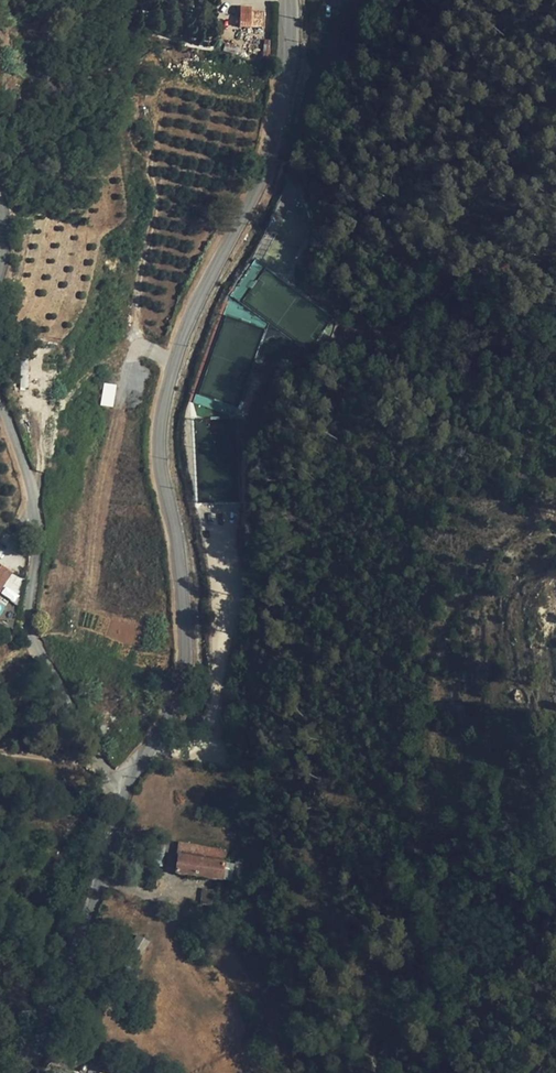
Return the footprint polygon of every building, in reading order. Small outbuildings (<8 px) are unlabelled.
[(239,27),(262,28),(263,13),(251,12),(251,7),(240,7),(239,27)] [(264,40),(262,59),(269,60),(271,41),(264,40)] [(223,50),(236,54),(238,47),(225,43),(223,50)] [(101,404),(113,405),(115,384),(103,383),(101,404)] [(12,574),(0,567),(0,592),(12,574)] [(224,864),(178,856),(175,873),(222,879),(224,864)] [(200,889),(201,903),(214,903),(213,889),(200,889)]
